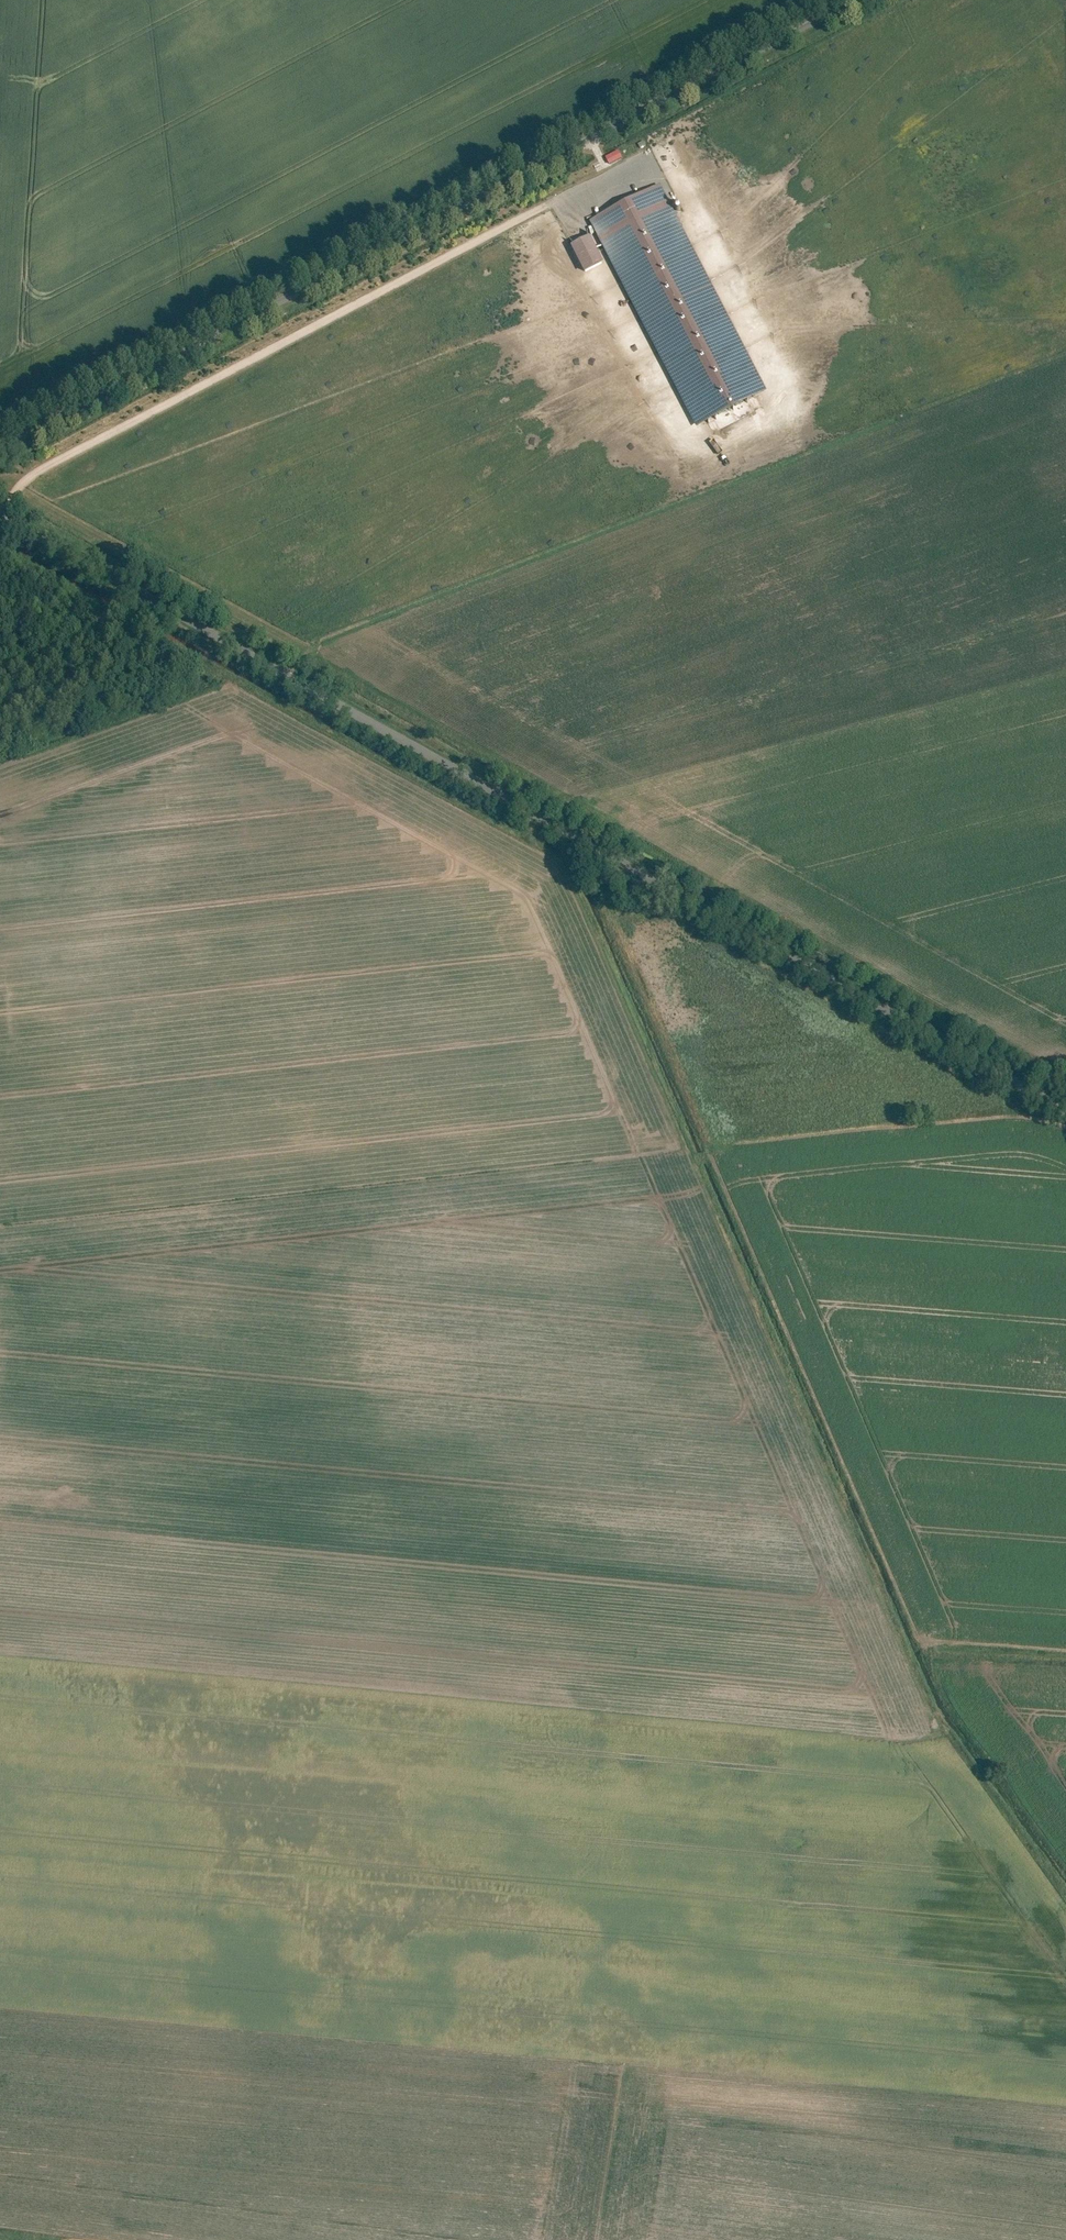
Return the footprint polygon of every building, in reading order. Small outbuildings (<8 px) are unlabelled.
[(607,156),(611,165),(624,158),(620,149),(607,156)] [(665,185),(596,220),(701,425),(770,390),(665,185)] [(598,237),(580,246),(592,271),(610,263),(598,237)]
